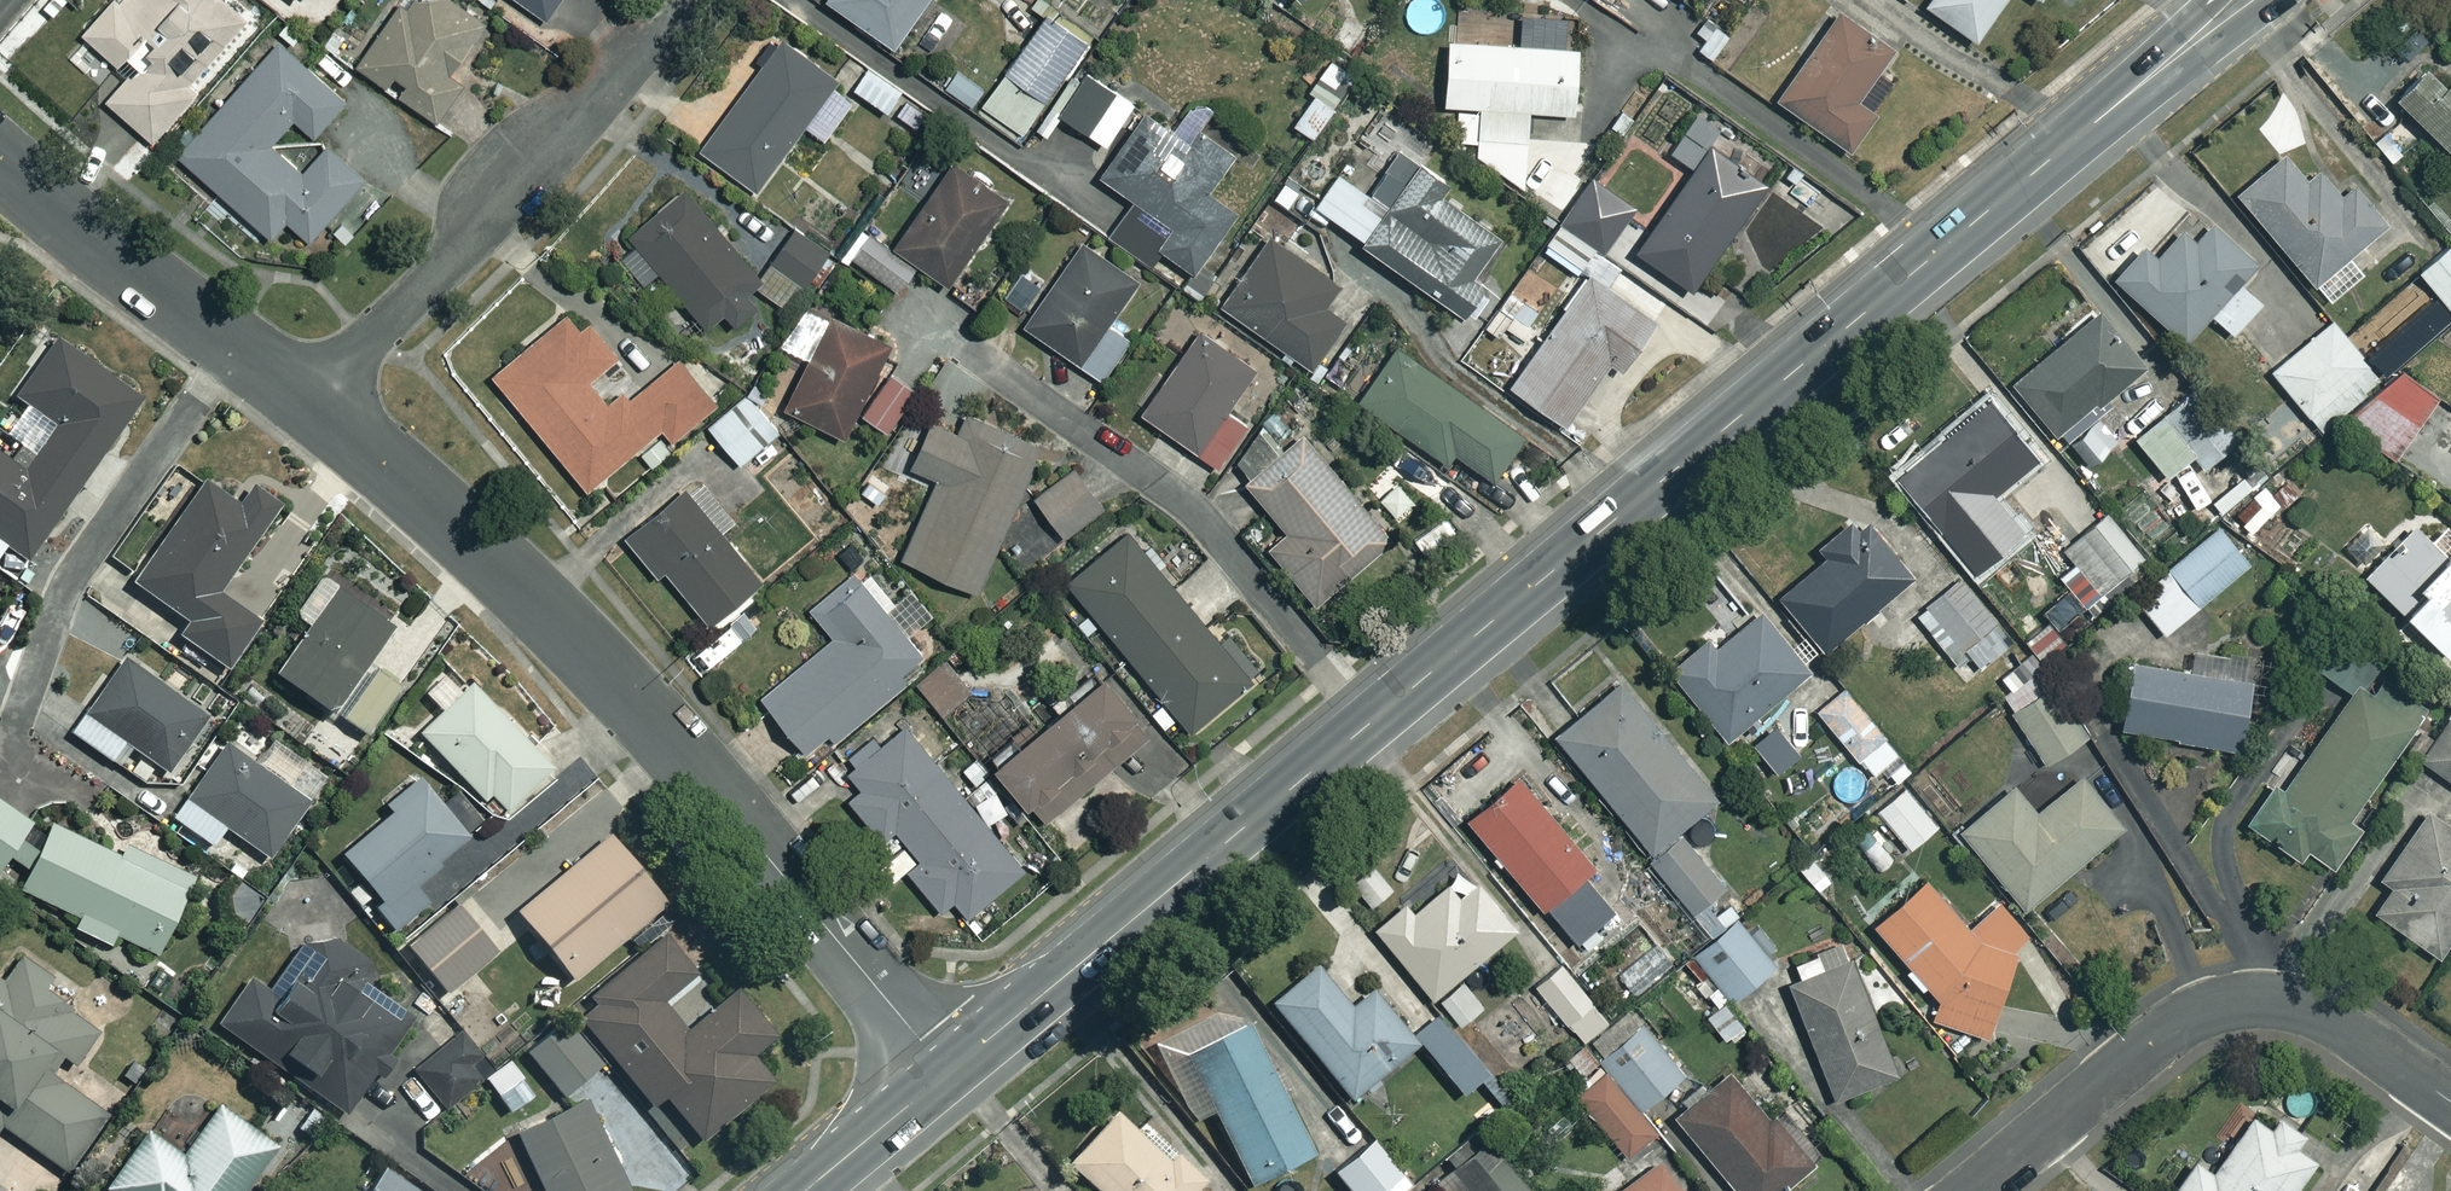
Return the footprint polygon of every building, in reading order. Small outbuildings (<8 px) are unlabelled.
[(224,0),(116,0),(118,1),(85,41),(132,80),(109,107),(157,147),(196,101),(189,95),(251,22),(224,0)] [(302,8),(309,0),(292,0),(302,8)] [(442,0),(408,0),(359,73),(440,128),(465,91),(453,82),(488,31),(442,0)] [(546,23),(562,0),(513,0),(546,23)] [(886,46),(919,0),(822,0),(886,46)] [(1918,2),(1968,38),(1996,0),(1919,0),(1918,2)] [(1884,47),(1833,11),(1771,98),(1842,149),(1890,82),(1869,67),(1884,47)] [(1074,47),(1036,24),(982,110),(1020,133),(1074,47)] [(1571,47),(1439,39),(1435,103),(1473,105),(1471,135),(1522,139),(1524,109),(1567,112),(1571,47)] [(851,95),(774,41),(697,151),(753,191),(800,125),(820,140),(851,95)] [(350,107),(282,47),(180,161),(273,244),(289,226),(315,249),(345,214),(355,223),(381,194),(331,149),(304,179),(273,151),(297,124),(318,143),(350,107)] [(2428,62),(2391,97),(2450,158),(2450,86),(2428,62)] [(977,85),(942,65),(931,84),(966,104),(977,85)] [(898,89),(865,66),(849,88),(882,111),(898,89)] [(1125,104),(1081,74),(1055,113),(1099,143),(1125,104)] [(1331,104),(1309,90),(1287,123),(1308,137),(1331,104)] [(926,113),(900,95),(888,113),(913,131),(926,113)] [(1180,138),(1139,107),(1091,171),(1140,208),(1114,242),(1173,286),(1227,214),(1202,195),(1232,156),(1190,124),(1180,138)] [(1761,181),(1706,142),(1629,250),(1684,289),(1761,181)] [(1395,148),(1359,195),(1333,175),(1309,207),(1451,315),(1477,281),(1462,269),(1489,233),(1430,189),(1437,180),(1395,148)] [(2298,176),(2275,152),(2230,195),(2328,300),(2359,271),(2343,254),(2382,218),(2346,181),(2332,194),(2307,167),(2298,176)] [(998,199),(939,161),(885,246),(862,232),(845,259),(894,290),(911,263),(944,284),(998,199)] [(1629,210),(1590,178),(1535,244),(1575,276),(1629,210)] [(757,277),(680,186),(608,247),(638,282),(652,270),(699,326),(717,311),(728,324),(748,307),(737,294),(757,277)] [(2249,263),(2206,220),(2188,239),(2175,226),(2149,252),(2138,241),(2107,272),(2175,339),(2202,311),(2224,333),(2254,304),(2231,281),(2249,263)] [(819,254),(788,231),(766,260),(798,283),(819,254)] [(1334,285),(1264,237),(1217,305),(1309,369),(1340,323),(1318,308),(1334,285)] [(2446,241),(2398,279),(2437,326),(2450,315),(2450,247),(2446,241)] [(1129,280),(1074,245),(1020,327),(1104,382),(1128,345),(1099,326),(1129,280)] [(1612,370),(1651,319),(1587,270),(1502,382),(1556,422),(1602,362),(1612,370)] [(2139,364),(2094,308),(2007,379),(2053,435),(2139,364)] [(605,361),(563,311),(486,375),(580,489),(655,427),(666,440),(711,402),(675,358),(608,413),(581,380),(605,361)] [(885,344),(827,313),(779,405),(837,436),(885,344)] [(2376,374),(2324,318),(2266,371),(2318,428),(2376,374)] [(1138,417),(1195,453),(1249,368),(1192,331),(1138,417)] [(54,341),(13,400),(51,427),(20,472),(0,457),(0,545),(23,561),(136,399),(54,341)] [(1518,438),(1393,345),(1354,397),(1439,460),(1446,451),(1486,481),(1518,438)] [(2432,397),(2391,363),(2344,421),(2385,454),(2432,397)] [(909,386),(879,370),(854,417),(885,433),(909,386)] [(2129,437),(2161,474),(2190,450),(2206,469),(2237,442),(2189,386),(2129,437)] [(775,429),(742,391),(702,426),(735,464),(775,429)] [(2029,454),(1982,398),(1890,476),(1938,532),(2029,454)] [(1241,425),(1222,413),(1196,454),(1215,466),(1241,425)] [(2113,438),(2094,413),(2063,436),(2082,461),(2113,438)] [(893,448),(909,455),(905,467),(932,478),(900,559),(975,589),(1032,445),(958,416),(952,432),(923,421),(919,430),(903,424),(893,448)] [(2287,447),(2266,420),(2249,434),(2270,461),(2287,447)] [(1279,444),(1263,427),(1227,461),(1243,478),(1237,483),(1280,530),(1262,547),(1313,602),(1388,532),(1293,431),(1279,444)] [(1097,506),(1064,468),(1028,498),(1060,537),(1097,506)] [(234,503),(200,479),(127,583),(180,620),(171,633),(220,668),(252,622),(211,593),(272,508),(244,488),(234,503)] [(2277,502),(2261,484),(2232,511),(2248,528),(2277,502)] [(755,580),(681,490),(622,539),(652,575),(659,569),(703,623),(755,580)] [(1920,589),(1892,555),(1916,534),(1890,503),(1866,524),(1854,510),(1811,546),(1818,553),(1772,592),(1818,647),(1862,610),(1876,626),(1920,589)] [(2138,558),(2101,512),(2058,546),(2096,593),(2138,558)] [(1792,556),(1758,518),(1730,542),(1764,581),(1792,556)] [(2411,522),(2359,573),(2435,652),(2450,636),(2450,544),(2443,536),(2434,545),(2411,522)] [(2246,560),(2215,523),(2128,595),(2160,632),(2246,560)] [(1244,679),(1119,529),(1059,579),(1184,729),(1244,679)] [(890,601),(862,566),(806,610),(828,637),(754,695),(799,751),(824,731),(829,738),(922,664),(879,609),(890,601)] [(2008,640),(1956,576),(1922,604),(1938,624),(1928,633),(1952,663),(1965,652),(1976,666),(2008,640)] [(271,673),(361,739),(401,685),(364,659),(386,629),(315,577),(288,613),(305,626),(271,673)] [(1802,667),(1750,609),(1707,647),(1695,634),(1658,666),(1722,738),(1802,667)] [(2342,814),(2422,698),(2335,638),(2314,668),(2344,688),(2278,786),(2271,781),(2240,826),(2288,859),(2297,846),(2327,867),(2357,824),(2342,814)] [(2249,663),(2185,650),(2181,669),(2124,658),(2111,724),(2232,748),(2249,663)] [(964,691),(937,657),(910,679),(937,713),(964,691)] [(200,718),(118,661),(68,733),(113,765),(126,746),(163,772),(200,718)] [(546,767),(465,682),(458,689),(441,671),(420,692),(437,709),(413,732),(494,816),(546,767)] [(1141,736),(1090,673),(1024,726),(997,692),(953,728),(1013,801),(1019,796),(1039,819),(1141,736)] [(1910,767),(1824,673),(1798,697),(1885,791),(1910,767)] [(1713,793),(1611,677),(1546,735),(1647,850),(1713,793)] [(2050,682),(2007,710),(2041,761),(2083,733),(2050,682)] [(2441,714),(2413,756),(2450,782),(2450,721),(2441,714)] [(357,745),(323,721),(305,747),(338,771),(357,745)] [(1018,869),(901,723),(844,769),(860,790),(846,801),(875,837),(889,826),(916,860),(904,870),(948,925),(1018,869)] [(303,803),(221,743),(168,816),(205,843),(219,824),(264,856),(303,803)] [(1585,862),(1511,774),(1460,816),(1535,906),(1539,903),(1570,941),(1608,909),(1576,870),(1585,862)] [(2115,828),(2076,775),(2029,810),(2007,780),(1952,821),(2013,904),(2115,828)] [(412,780),(334,855),(357,878),(340,895),(358,913),(367,905),(390,928),(421,898),(408,885),(462,832),(412,780)] [(1932,822),(1900,785),(1872,809),(1904,846),(1932,822)] [(0,803),(0,851),(22,819),(0,803)] [(2423,810),(2375,877),(2387,885),(2369,910),(2431,953),(2450,924),(2450,830),(2423,810)] [(113,856),(44,822),(13,886),(72,915),(67,925),(104,943),(109,932),(149,952),(189,869),(134,842),(119,845),(113,856)] [(1891,857),(1868,827),(1853,838),(1876,868),(1891,857)] [(1721,884),(1679,832),(1645,859),(1688,911),(1721,884)] [(657,903),(601,834),(506,910),(530,940),(513,954),(530,975),(548,961),(563,979),(657,903)] [(1835,876),(1818,847),(1795,861),(1812,890),(1835,876)] [(1388,886),(1364,858),(1332,884),(1355,913),(1388,886)] [(1507,921),(1457,865),(1406,911),(1397,901),(1369,926),(1427,992),(1507,921)] [(1962,925),(1917,875),(1865,920),(1919,981),(1931,991),(1924,1015),(1981,1034),(2009,949),(2021,931),(1994,897),(1962,925)] [(261,896),(231,879),(213,911),(243,928),(261,896)] [(1767,962),(1720,903),(1698,921),(1708,934),(1675,960),(1711,1006),(1767,962)] [(489,953),(449,905),(400,945),(440,993),(489,953)] [(713,1003),(659,935),(568,1007),(644,1103),(657,1093),(694,1139),(767,1081),(744,1052),(767,1033),(731,988),(713,1003)] [(265,991),(247,979),(214,1028),(342,1113),(419,996),(330,937),(300,939),(265,991)] [(1892,1070),(1837,943),(1787,965),(1792,978),(1781,983),(1832,1096),(1892,1070)] [(4,961),(0,967),(0,1126),(61,1169),(101,1113),(42,1071),(54,1055),(68,1064),(95,1026),(4,961)] [(1605,1018),(1556,961),(1530,983),(1579,1040),(1605,1018)] [(1341,1006),(1306,966),(1263,1003),(1344,1096),(1408,1041),(1363,988),(1341,1006)] [(1180,1119),(1203,1107),(1244,1183),(1305,1150),(1234,1021),(1228,1024),(1215,999),(1137,1041),(1180,1119)] [(1741,1025),(1719,1002),(1702,1019),(1724,1041),(1741,1025)] [(1625,1003),(1561,1059),(1576,1076),(1594,1060),(1601,1068),(1599,1070),(1634,1109),(1682,1067),(1625,1003)] [(1482,1072),(1435,1017),(1410,1038),(1435,1066),(1413,1085),(1429,1103),(1449,1086),(1456,1094),(1482,1072)] [(595,1063),(557,1020),(520,1052),(558,1095),(595,1063)] [(487,1072),(456,1031),(408,1068),(439,1109),(487,1072)] [(1727,1068),(1670,1111),(1731,1190),(1774,1190),(1809,1164),(1767,1110),(1761,1114),(1727,1068)] [(1634,1109),(1599,1070),(1571,1095),(1623,1154),(1652,1129),(1634,1109)] [(582,1097),(509,1131),(537,1190),(626,1190),(582,1097)] [(213,1104),(178,1153),(141,1126),(98,1186),(105,1190),(238,1190),(270,1145),(213,1104)] [(1110,1107),(1060,1161),(1092,1190),(1185,1190),(1197,1179),(1169,1153),(1164,1158),(1110,1107)] [(2245,1113),(2205,1169),(2188,1156),(2163,1190),(2284,1190),(2309,1157),(2287,1141),(2296,1130),(2273,1113),(2264,1126),(2245,1113)] [(1478,1137),(1426,1179),(1437,1190),(1522,1190),(1478,1137)] [(1362,1140),(1326,1172),(1344,1190),(1409,1190),(1362,1140)] [(1653,1161),(1608,1190),(1674,1190),(1653,1161)] [(378,1168),(363,1190),(411,1190),(378,1168)]
